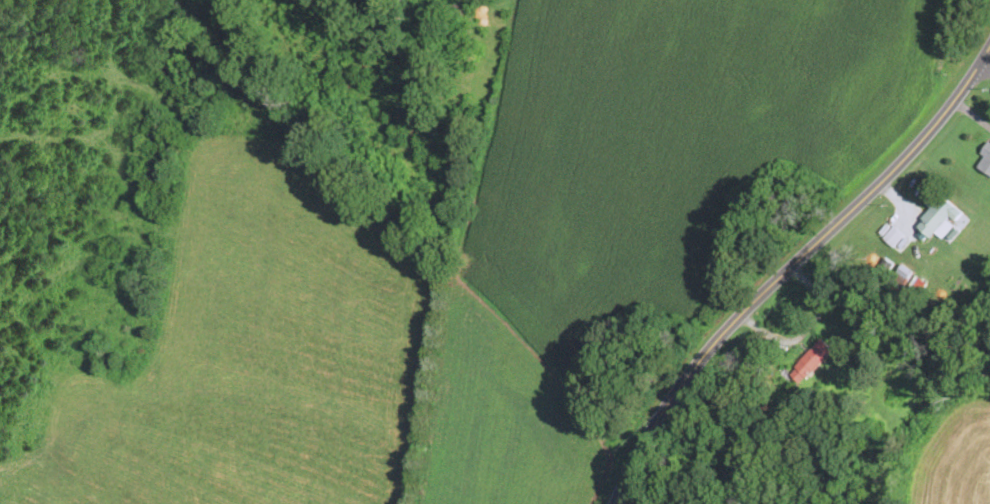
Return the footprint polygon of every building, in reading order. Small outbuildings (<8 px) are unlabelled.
[(989,177),(989,144),(975,166),(989,177)] [(954,224),(953,223),(962,213),(942,196),(915,227),(928,238),(934,232),(942,239),(954,224)] [(833,351),(819,338),(787,370),(800,384),(833,351)]
